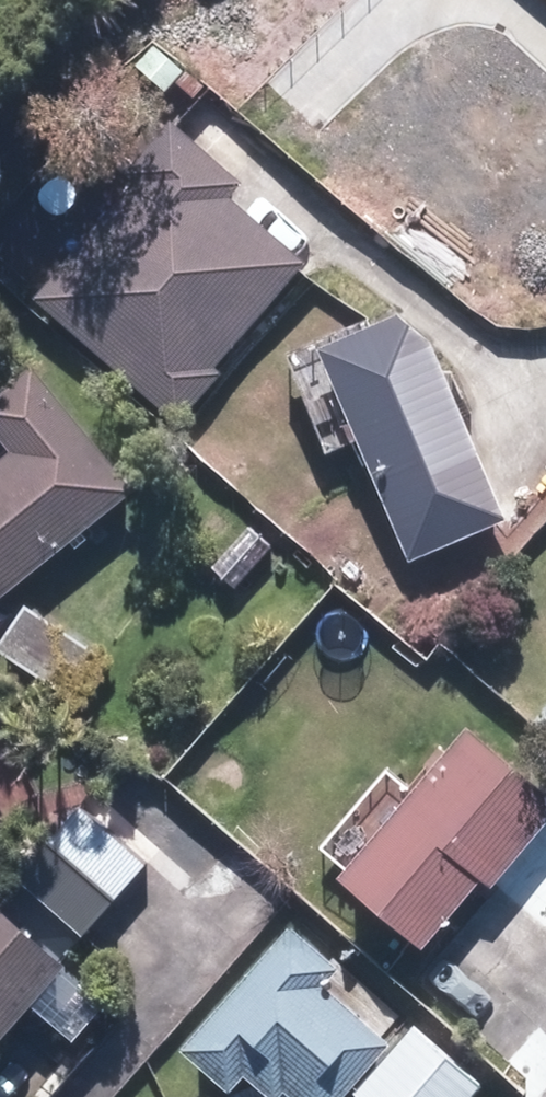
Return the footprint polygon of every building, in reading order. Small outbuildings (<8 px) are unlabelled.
[(351,120),(434,195),(545,67),(545,55),(484,0),(457,0),(351,120)] [(233,193),(162,133),(19,300),(169,427),(296,278),(217,211),(233,193)] [(500,308),(545,266),(545,232),(495,176),(468,201),(452,185),(425,209),(440,226),(431,234),(500,308)] [(384,329),(346,344),(430,550),(508,518),(458,394),(465,391),(427,299),(380,319),(384,329)] [(136,486),(37,363),(0,393),(0,431),(13,448),(0,459),(0,596),(136,486)] [(216,565),(239,585),(274,544),(253,524),(216,565)] [(74,697),(104,651),(26,603),(0,644),(0,651),(74,697)] [(426,944),(485,875),(494,883),(545,822),(545,787),(470,723),(342,874),(426,944)] [(8,816),(0,799),(0,820),(8,816)] [(19,875),(87,932),(148,861),(80,803),(19,875)] [(35,1001),(78,1039),(109,1006),(98,994),(0,910),(0,1041),(35,1001)] [(191,1033),(236,1073),(245,1062),(245,1063),(249,1058),(280,1083),(285,1078),(307,1096),(326,1096),(381,1031),(315,974),(330,958),(290,921),(191,1033)] [(363,1096),(470,1096),(481,1085),(415,1026),(356,1091),(363,1096)] [(179,1096),(213,1096),(208,1085),(179,1096)]
